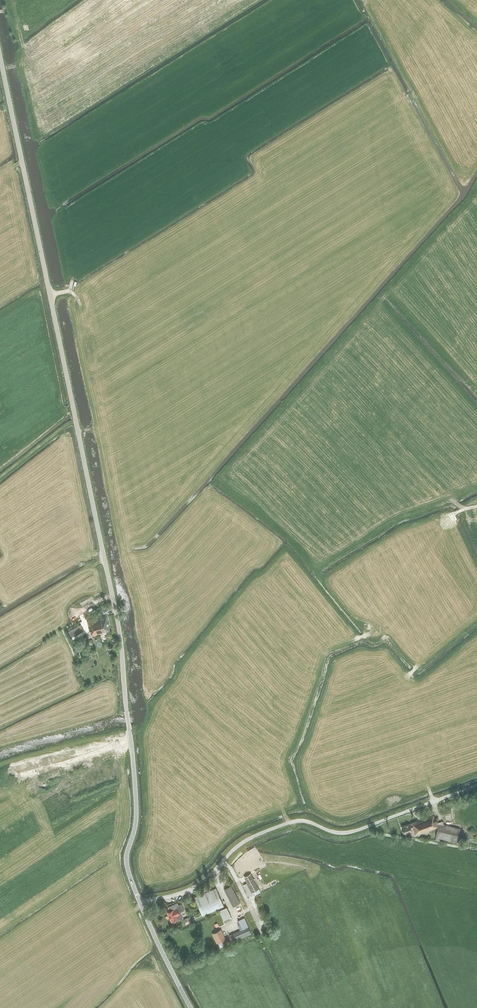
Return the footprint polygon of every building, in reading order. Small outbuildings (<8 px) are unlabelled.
[(104,632),(110,630),(106,616),(87,620),(90,631),(91,636),(104,633),(104,632)] [(84,631),(81,625),(69,631),(72,637),(84,631)] [(409,824),(401,826),(404,834),(412,831),(411,829),(413,828),(416,836),(437,828),(438,828),(437,823),(435,817),(434,818),(433,814),(427,816),(416,820),(417,821),(411,823),(409,824)] [(437,828),(435,837),(457,842),(457,841),(460,828),(444,825),(443,821),(437,823),(438,828),(437,828)] [(248,883),(244,885),(249,897),(260,892),(251,874),(245,877),(248,883)] [(230,886),(224,889),(233,907),(240,903),(234,893),(231,886),(230,886)] [(224,906),(216,887),(194,897),(203,915),(224,906)] [(170,918),(172,922),(177,919),(177,921),(182,918),(180,914),(181,912),(184,910),(181,904),(179,905),(178,902),(168,907),(169,911),(167,912),(168,915),(166,916),(168,919),(170,918)] [(226,907),(219,910),(223,920),(224,923),(230,920),(229,917),(231,916),(226,907)] [(248,927),(244,917),(243,918),(237,920),(241,930),(248,927)] [(216,931),(212,933),(217,943),(225,939),(220,930),(216,931)]
